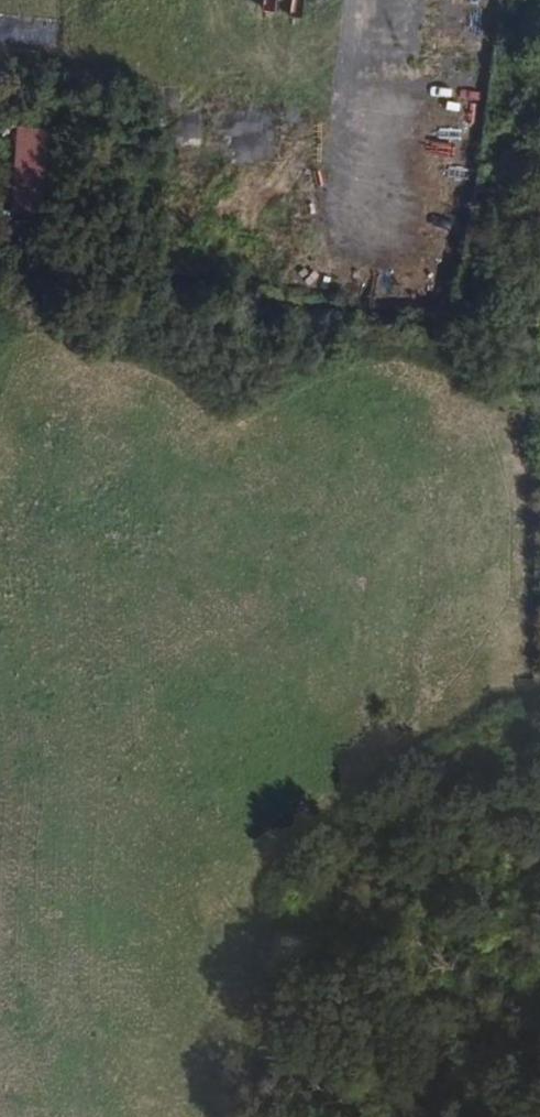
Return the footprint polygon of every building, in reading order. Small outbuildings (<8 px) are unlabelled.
[(42,214),(45,130),(10,129),(8,213),(42,214)]
